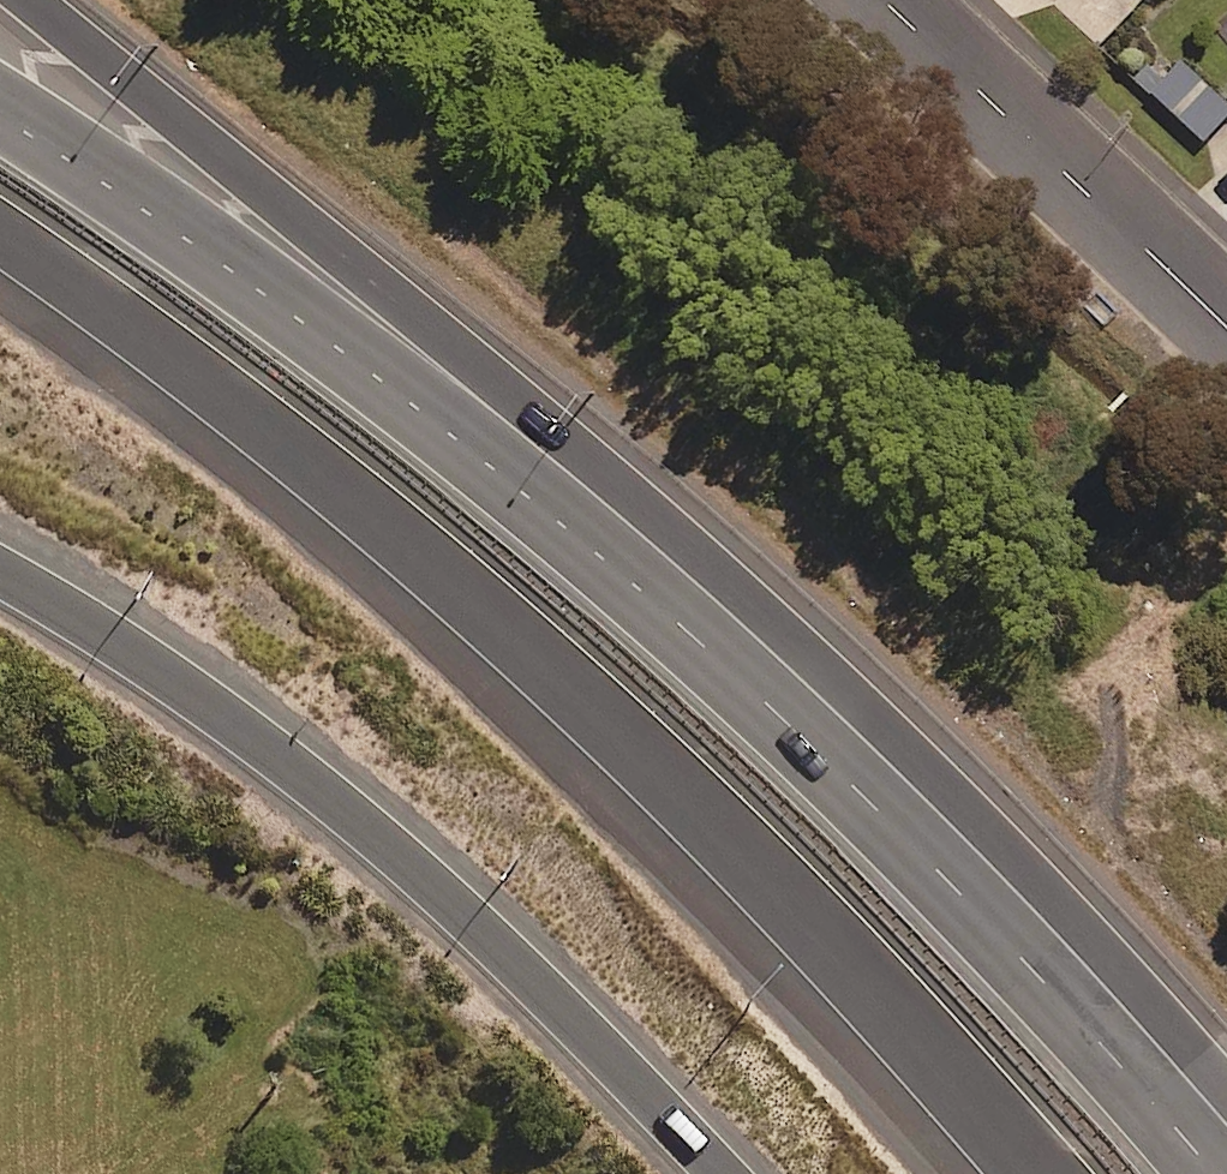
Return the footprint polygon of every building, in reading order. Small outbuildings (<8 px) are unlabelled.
[(1163,41),(1134,74),(1206,137),(1226,112),(1226,97),(1163,41)]
